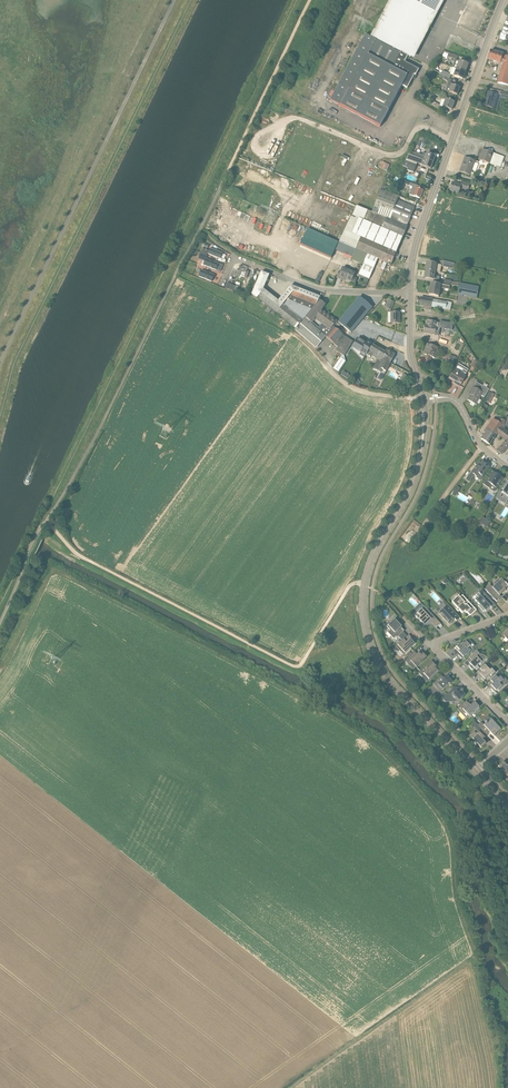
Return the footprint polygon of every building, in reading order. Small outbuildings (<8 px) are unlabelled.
[(371,36),(414,59),(445,0),(390,0),(371,36)] [(400,53),(375,40),(363,34),(328,99),(380,127),(402,86),(407,89),(413,79),(414,80),(417,76),(416,75),(419,70),(405,62),(408,57),(400,53)] [(504,53),(503,54),(497,52),(496,53),(491,51),(490,51),(488,59),(503,64),(498,83),(507,86),(507,54),(504,53)] [(466,72),(468,65),(459,61),(456,68),(466,72)] [(463,79),(466,72),(456,68),(454,76),(463,79)] [(457,95),(460,88),(452,85),(453,84),(451,83),(452,80),(449,78),(442,74),(441,76),(444,78),(443,79),(449,82),(445,91),(450,93),(449,95),(452,96),(453,94),(457,95)] [(443,96),(444,93),(443,92),(435,88),(432,93),(436,95),(437,93),(443,96)] [(501,92),(490,89),(490,93),(488,92),(484,107),(497,110),(500,97),(507,99),(507,93),(501,92)] [(451,110),(454,102),(446,99),(443,107),(451,110)] [(439,109),(440,105),(433,101),(432,105),(439,109)] [(490,164),(493,153),(483,149),(479,160),(490,164)] [(422,155),(409,150),(407,155),(433,163),(435,157),(422,152),(422,155)] [(431,169),(433,163),(407,155),(406,159),(422,165),(422,166),(431,169)] [(470,176),(475,161),(465,157),(460,172),(470,176)] [(380,167),(388,170),(390,164),(383,161),(380,167)] [(413,173),(416,167),(405,162),(402,167),(408,169),(407,171),(413,173)] [(468,191),(470,184),(461,181),(460,185),(452,182),(450,191),(459,193),(464,195),(465,190),(468,191)] [(420,199),(423,190),(419,188),(420,186),(410,183),(409,186),(412,187),(409,195),(413,196),(412,196),(420,199)] [(408,223),(415,207),(397,200),(399,196),(381,190),(379,195),(372,212),(386,218),(390,219),(391,216),(403,221),(408,223)] [(395,252),(401,237),(382,229),(363,221),(368,210),(357,206),(339,242),(356,249),(361,237),(395,252)] [(386,218),(372,212),(368,210),(363,221),(382,229),(401,237),(403,237),(407,226),(390,219),(386,218)] [(337,243),(305,229),(299,245),(330,259),(337,243)] [(396,253),(395,252),(361,237),(356,249),(368,254),(379,259),(391,264),(396,253)] [(339,242),(335,250),(352,257),(356,249),(339,242)] [(210,248),(208,254),(221,259),(224,253),(210,248)] [(379,259),(368,254),(364,263),(358,276),(369,281),(379,259)] [(218,264),(205,259),(202,265),(216,271),(218,264)] [(436,268),(441,269),(441,265),(437,264),(427,263),(426,271),(435,273),(436,268)] [(351,282),(351,281),(355,283),(357,279),(353,277),(355,273),(342,267),(340,273),(339,272),(337,278),(341,280),(342,278),(351,282)] [(214,275),(200,270),(198,276),(211,281),(214,275)] [(439,280),(440,277),(435,276),(435,273),(426,271),(425,278),(434,280),(434,279),(439,280)] [(266,282),(269,275),(261,272),(252,294),(257,299),(285,320),(302,301),(305,291),(289,285),(277,300),(271,295),(263,289),(266,282)] [(227,282),(225,288),(233,291),(235,286),(227,282)] [(450,286),(443,285),(431,283),(429,295),(438,297),(439,296),(441,296),(442,291),(449,293),(450,286)] [(460,284),(459,287),(458,294),(476,298),(478,287),(460,284)] [(296,331),(302,323),(316,305),(320,297),(305,291),(302,301),(285,320),(295,329),(295,330),(296,331)] [(352,333),(374,308),(361,297),(339,322),(352,333)] [(447,302),(421,298),(421,300),(418,299),(418,302),(420,302),(420,305),(424,306),(423,309),(431,311),(432,307),(446,310),(447,302)] [(320,340),(323,337),(328,330),(336,323),(320,311),(324,306),(319,302),(317,306),(316,305),(302,323),(296,331),(314,346),(320,340)] [(400,323),(400,312),(391,312),(391,323),(400,323)] [(445,329),(446,323),(442,322),(442,324),(435,323),(428,322),(427,327),(425,327),(424,334),(434,335),(435,328),(445,329)] [(337,324),(336,323),(328,330),(323,337),(320,340),(314,346),(316,348),(326,337),(338,348),(336,351),(346,356),(346,355),(345,354),(353,341),(345,337),(334,327),(337,324)] [(360,336),(356,342),(357,344),(359,344),(358,346),(362,349),(359,353),(364,355),(366,356),(366,355),(369,351),(373,344),(364,339),(360,336)] [(385,352),(373,345),(373,344),(369,351),(366,355),(370,357),(371,355),(380,361),(379,363),(377,362),(373,369),(376,371),(388,350),(386,349),(385,352)] [(435,358),(439,348),(427,344),(423,354),(426,355),(425,359),(420,358),(418,362),(419,362),(418,362),(423,364),(428,366),(431,357),(435,358)] [(388,350),(376,371),(381,373),(382,370),(386,372),(395,354),(388,350)] [(348,359),(343,369),(347,371),(352,361),(348,359)] [(460,386),(466,376),(465,376),(468,370),(458,363),(455,369),(449,377),(455,380),(453,382),(460,386)] [(489,389),(476,382),(473,387),(473,386),(471,390),(472,391),(468,400),(476,404),(481,395),(485,397),(489,389)] [(491,406),(496,396),(488,392),(484,401),(491,406)] [(498,422),(493,418),(483,432),(485,434),(481,439),(489,445),(497,434),(500,436),(503,431),(504,429),(505,428),(503,426),(504,426),(505,421),(500,419),(498,422)] [(507,446),(507,432),(504,429),(503,431),(500,436),(505,440),(499,448),(498,447),(496,450),(496,451),(497,451),(502,455),(502,454),(507,446)] [(489,467),(483,462),(480,467),(477,465),(471,472),(474,474),(476,471),(483,476),(489,467)] [(483,484),(489,489),(492,485),(496,488),(503,479),(498,475),(495,474),(494,475),(491,473),(483,484)] [(507,485),(504,483),(495,498),(495,499),(497,496),(507,502),(507,500),(507,483),(507,485)] [(483,517),(480,522),(488,527),(491,522),(483,517)] [(506,576),(502,580),(501,579),(492,587),(490,585),(485,589),(497,602),(502,598),(507,592),(507,579),(506,576)] [(492,608),(495,605),(481,590),(476,595),(478,597),(475,600),(480,605),(478,606),(484,612),(485,611),(486,611),(491,607),(492,608)] [(471,616),(477,610),(463,595),(460,597),(459,596),(452,602),(463,613),(466,611),(471,616)] [(457,621),(460,618),(447,605),(438,613),(449,625),(453,621),(453,620),(454,619),(457,621)] [(436,619),(424,606),(415,615),(419,619),(419,618),(426,626),(431,622),(430,621),(432,619),(434,622),(436,619)] [(397,638),(404,631),(401,627),(402,626),(395,619),(387,626),(390,630),(388,632),(394,639),(396,637),(397,638)] [(507,628),(500,635),(504,639),(505,638),(507,641),(507,628)] [(415,644),(410,638),(406,642),(404,639),(396,647),(403,655),(415,644)] [(462,659),(473,648),(475,646),(469,640),(467,640),(464,643),(463,642),(461,644),(460,643),(455,648),(460,653),(458,655),(462,659)] [(427,657),(423,653),(421,651),(417,654),(415,652),(405,661),(413,670),(427,657)] [(473,670),(480,663),(486,658),(484,656),(483,656),(481,655),(479,655),(476,652),(467,660),(471,665),(469,666),(473,670)] [(431,666),(428,663),(418,673),(426,681),(429,679),(438,671),(435,667),(436,666),(434,663),(431,666)] [(490,671),(485,665),(478,671),(482,676),(480,677),(484,681),(493,672),(491,670),(490,671)] [(444,678),(441,675),(433,683),(441,693),(453,682),(447,675),(444,678)] [(498,679),(496,676),(488,683),(492,687),(491,688),(494,692),(497,690),(498,691),(506,683),(500,677),(498,679)] [(457,690),(455,687),(442,699),(445,703),(449,699),(451,701),(454,698),(458,702),(463,698),(462,697),(465,694),(463,691),(463,689),(461,689),(460,688),(457,690)] [(501,694),(496,698),(504,705),(507,701),(507,696),(506,698),(501,694)] [(471,705),(466,701),(456,710),(461,715),(464,711),(469,716),(479,707),(475,702),(471,705)] [(501,730),(491,718),(484,725),(481,722),(478,725),(479,726),(482,729),(487,735),(490,732),(493,735),(498,731),(499,732),(501,730)] [(481,748),(486,743),(483,739),(487,735),(482,729),(472,738),(481,748)] [(507,765),(503,761),(498,766),(507,776),(507,765)]
